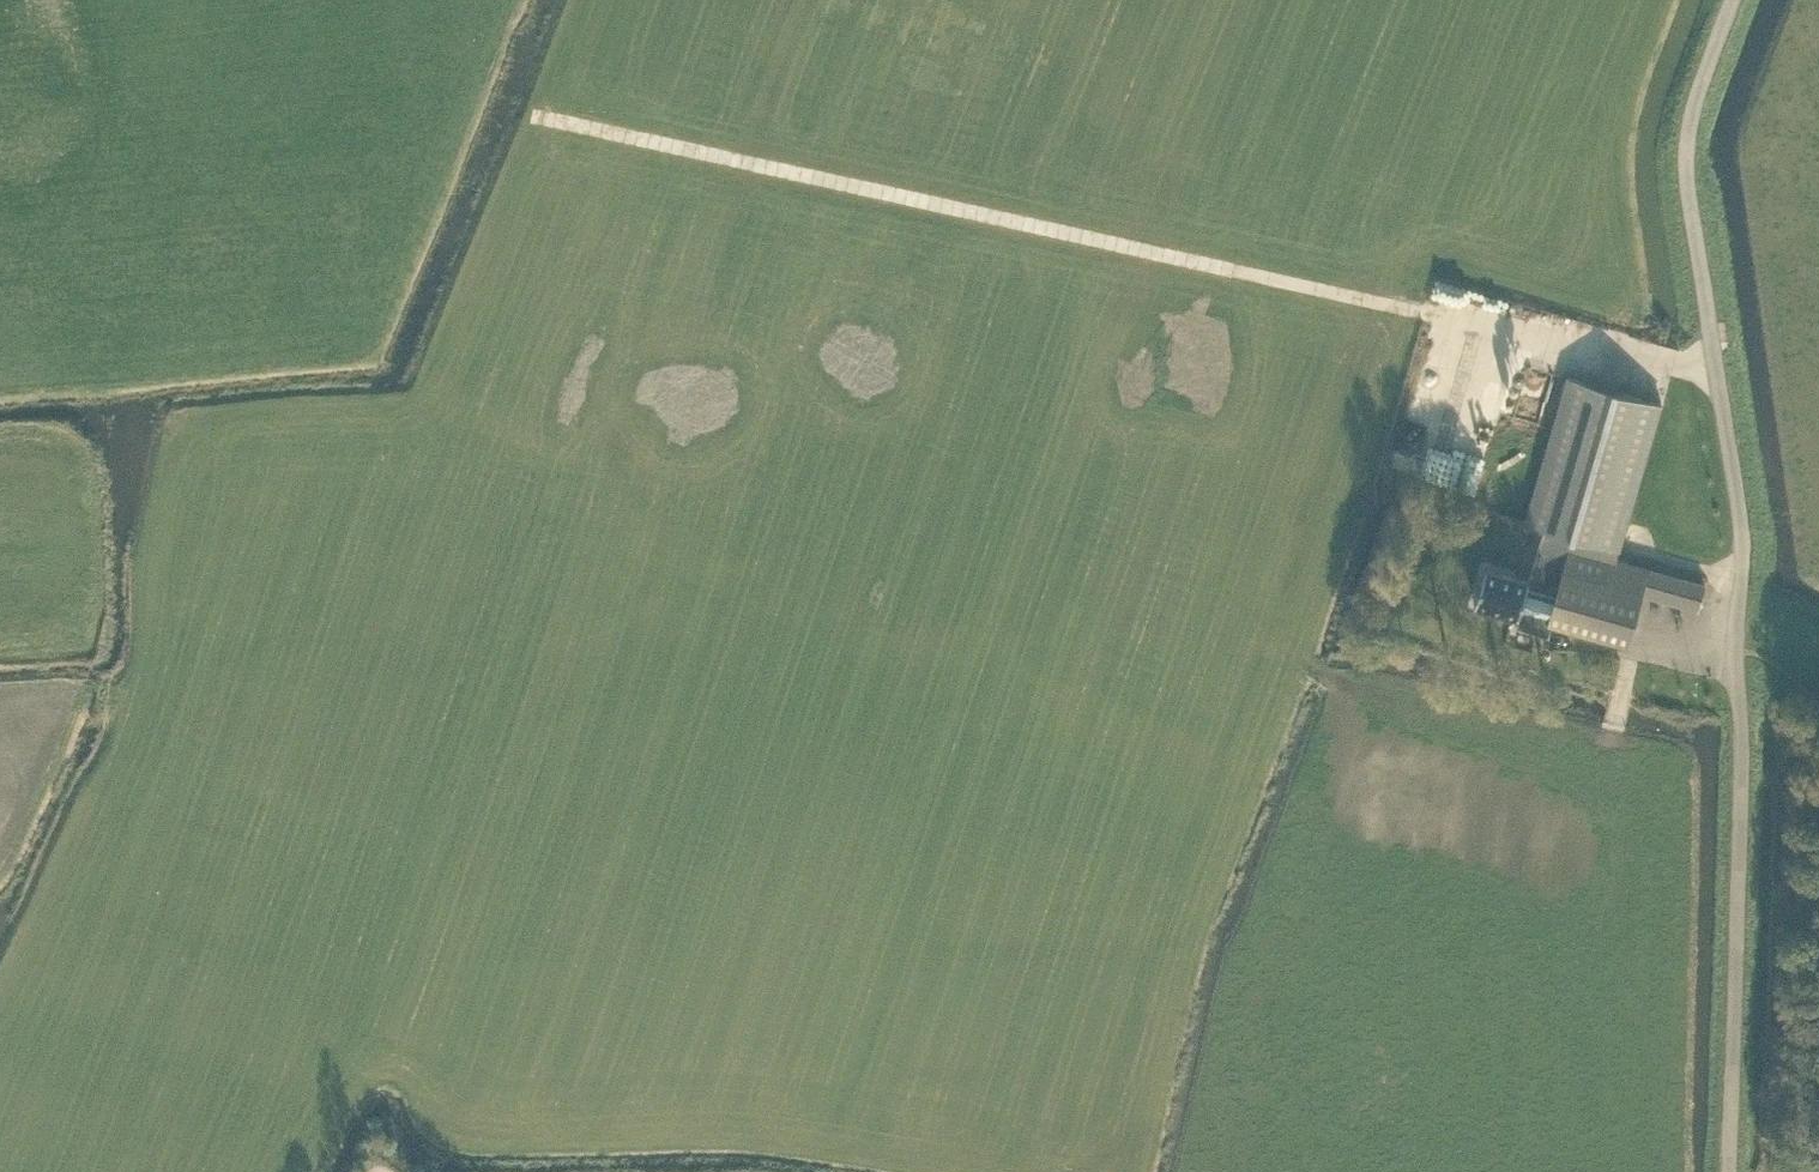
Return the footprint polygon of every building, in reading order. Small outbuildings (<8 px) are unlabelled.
[(1551,609),(1548,621),(1606,638),(1626,644),(1640,594),(1697,610),(1704,584),(1616,559),(1661,405),(1606,389),(1566,377),(1524,520),(1543,526),(1535,555),(1527,580),(1490,569),(1491,565),(1476,561),(1473,572),(1482,575),(1474,604),(1518,617),(1522,601),(1551,609)]
